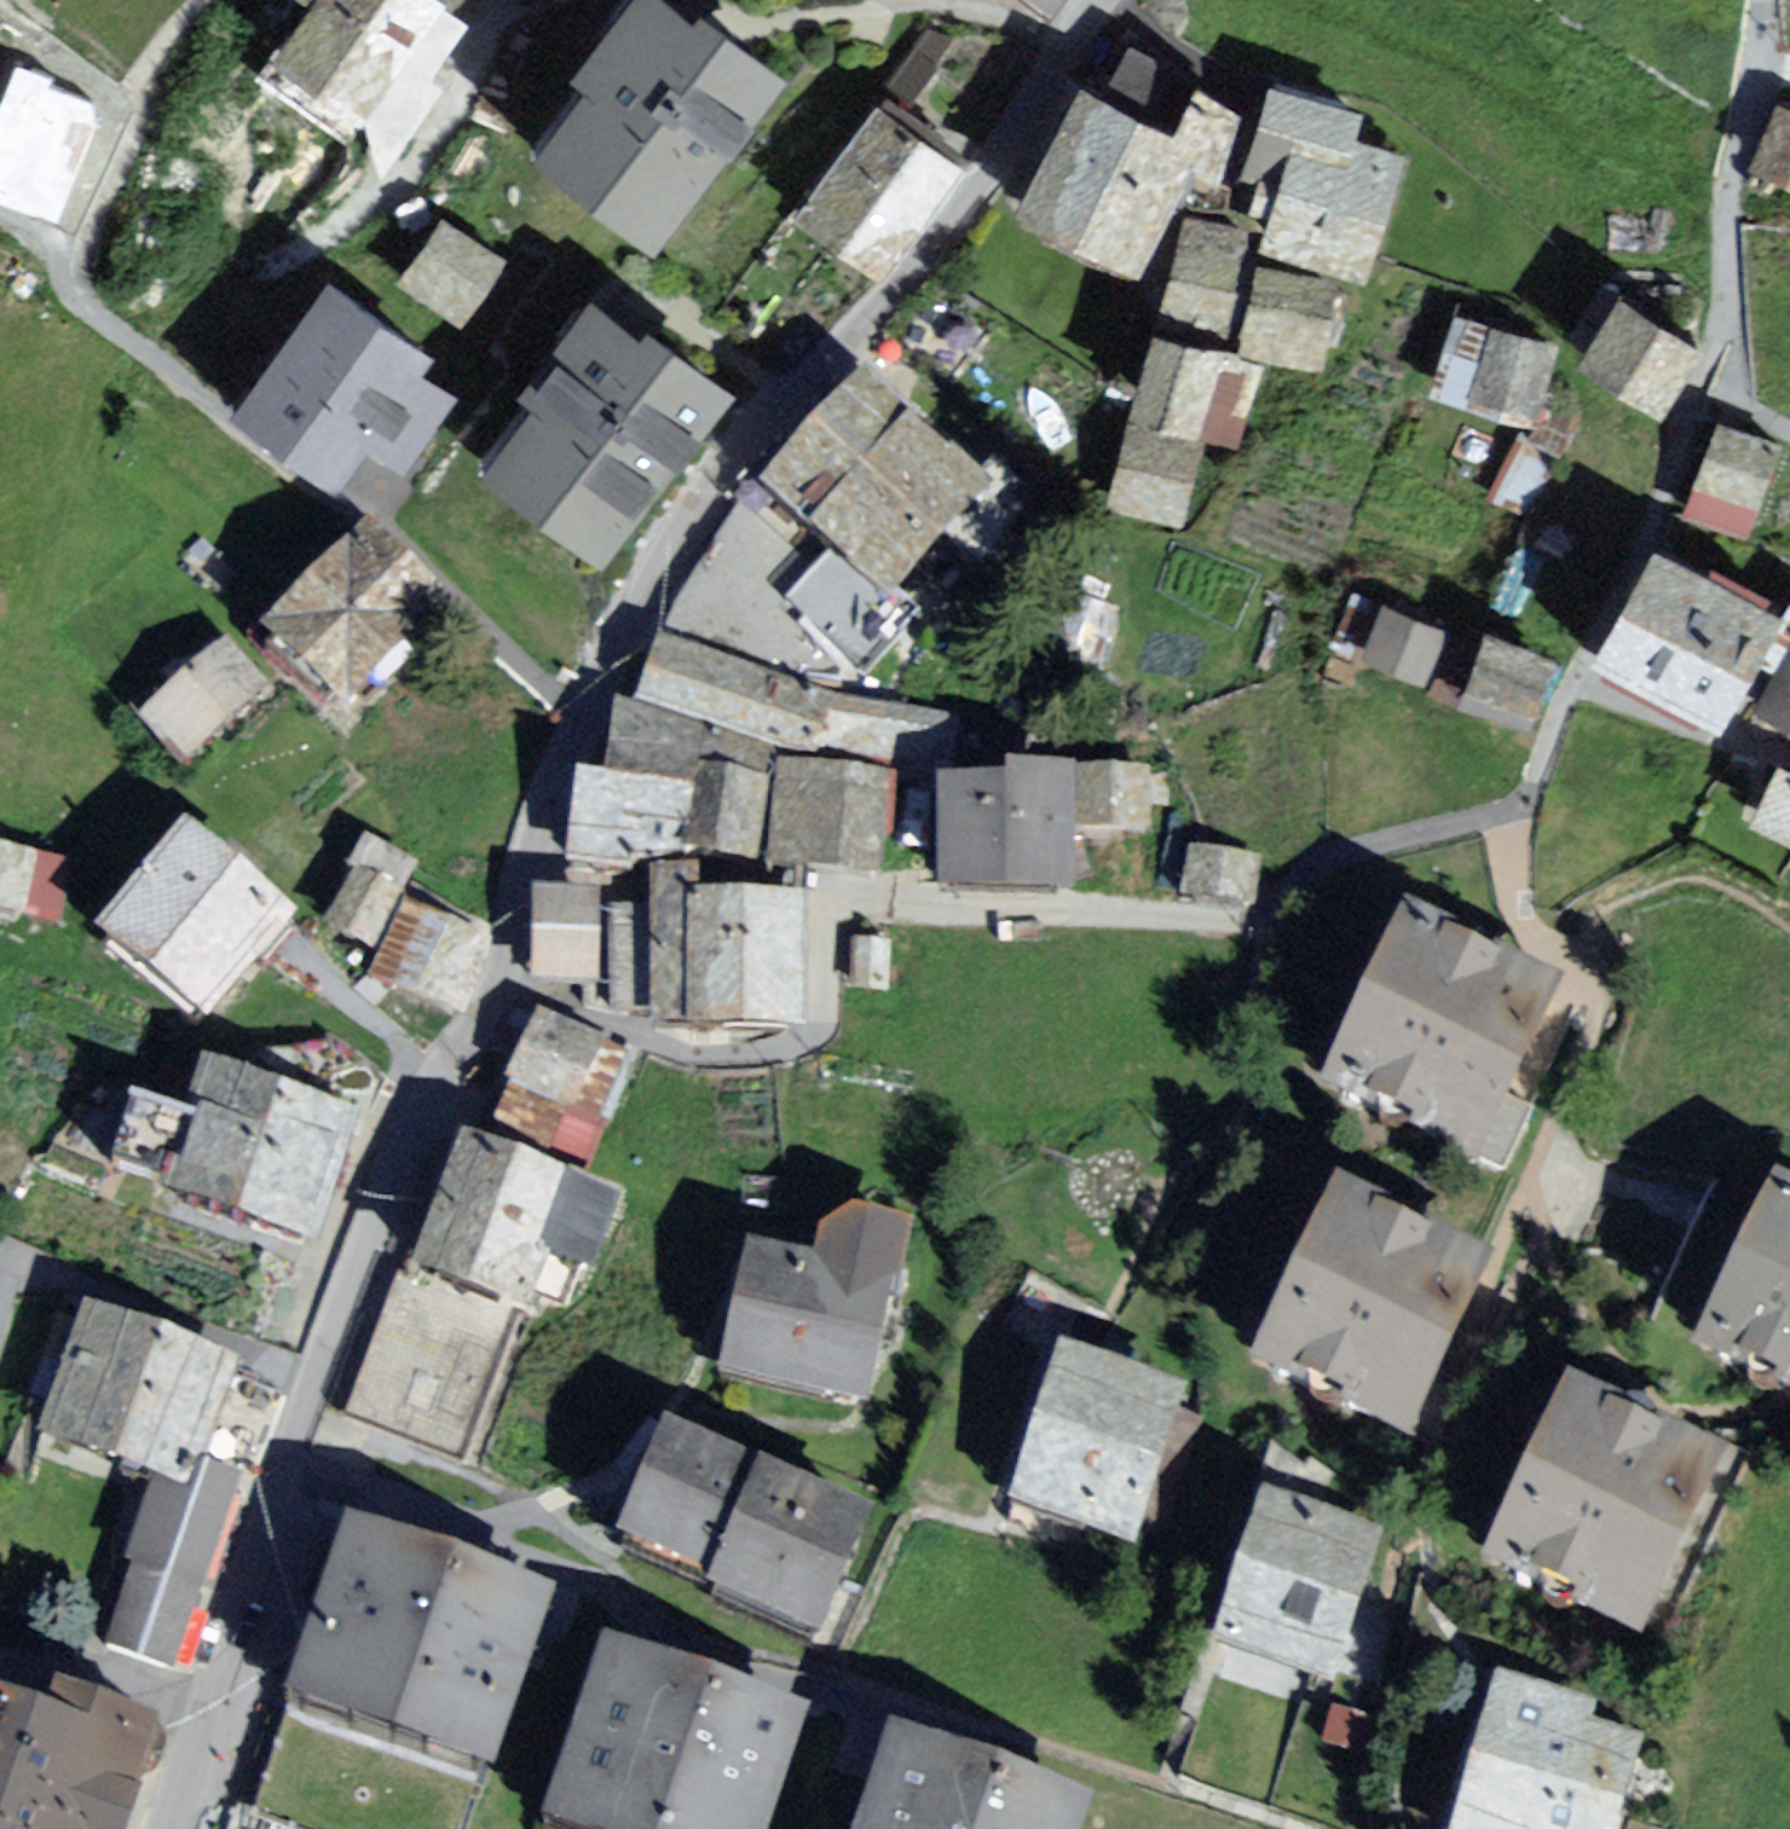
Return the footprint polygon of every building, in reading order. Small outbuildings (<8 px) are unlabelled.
[(411,0),(293,0),(262,53),(356,108),(417,4),(411,0)] [(769,82),(669,3),(544,157),(644,237),(769,82)] [(1106,253),(1170,151),(1085,98),(1021,200),(1106,253)] [(1784,120),(1761,175),(1789,187),(1789,122),(1784,120)] [(932,176),(859,121),(791,211),(864,266),(932,176)] [(1380,152),(1253,121),(1224,233),(1352,265),(1380,152)] [(479,263),(429,231),(394,284),(445,316),(479,263)] [(1318,278),(1174,250),(1157,333),(1302,361),(1318,278)] [(353,275),(257,405),(370,488),(466,358),(353,275)] [(1672,348),(1591,306),(1560,365),(1641,407),(1672,348)] [(590,555),(707,395),(587,309),(471,469),(590,555)] [(1539,348),(1452,321),(1432,385),(1519,412),(1539,348)] [(1194,433),(1218,361),(1147,338),(1123,409),(1194,433)] [(989,509),(873,406),(778,512),(894,615),(989,509)] [(1759,449),(1708,437),(1693,502),(1743,514),(1759,449)] [(371,554),(269,655),(337,722),(438,621),(371,554)] [(1764,633),(1664,572),(1615,652),(1715,713),(1764,633)] [(1421,642),(1376,620),(1358,657),(1403,679),(1421,642)] [(1534,663),(1471,643),(1458,685),(1521,704),(1534,663)] [(805,696),(648,657),(632,722),(789,760),(805,696)] [(216,660),(142,727),(178,765),(251,698),(216,660)] [(1760,708),(1789,728),(1789,663),(1760,708)] [(930,721),(817,711),(813,756),(926,765),(930,721)] [(657,863),(679,745),(609,733),(587,850),(657,863)] [(1773,771),(1745,834),(1789,853),(1789,778),(1773,771)] [(871,791),(770,777),(758,865),(859,879),(871,791)] [(740,862),(746,796),(700,792),(693,858),(740,862)] [(1056,802),(940,803),(941,901),(1058,900),(1056,802)] [(162,837),(75,938),(169,1018),(256,917),(162,837)] [(0,852),(0,916),(42,920),(48,857),(0,852)] [(324,927),(361,945),(394,879),(357,861),(324,927)] [(603,1001),(602,899),(538,899),(540,1002),(603,1001)] [(808,912),(689,911),(688,1040),(807,1040),(808,912)] [(462,941),(399,912),(371,971),(435,1001),(462,941)] [(894,943),(854,942),(852,993),(893,994),(894,943)] [(1541,1016),(1414,957),(1348,1097),(1475,1156),(1541,1016)] [(545,1020),(494,1141),(578,1176),(629,1054),(545,1020)] [(331,1125),(197,1080),(158,1194),(292,1239),(331,1125)] [(562,1204),(468,1170),(426,1287),(519,1321),(562,1204)] [(1784,1221),(1718,1372),(1789,1403),(1789,1224),(1784,1221)] [(1478,1284),(1344,1225),(1271,1388),(1406,1448),(1478,1284)] [(885,1269),(737,1252),(723,1376),(871,1393),(885,1269)] [(515,1331),(404,1290),(358,1414),(469,1455),(515,1331)] [(227,1349),(99,1309),(63,1426),(191,1467),(227,1349)] [(1175,1411),(1056,1364),(1005,1494),(1123,1541),(1175,1411)] [(1713,1490),(1573,1425),(1504,1570),(1644,1636),(1713,1490)] [(1328,1481),(1333,1457),(1273,1444),(1268,1467),(1328,1481)] [(862,1532),(675,1456),(631,1564),(818,1640),(862,1532)] [(189,1644),(241,1483),(191,1467),(138,1628),(189,1644)] [(1374,1547),(1282,1514),(1236,1643),(1328,1675),(1374,1547)] [(468,1749),(518,1602),(328,1538),(279,1685),(468,1749)] [(773,1719),(579,1661),(531,1822),(554,1828),(740,1828),(773,1719)] [(1503,1717),(1474,1828),(1615,1828),(1635,1752),(1503,1717)] [(0,1730),(0,1828),(74,1828),(97,1766),(0,1730)] [(1061,1807),(877,1748),(851,1828),(1054,1828),(1061,1807)]
